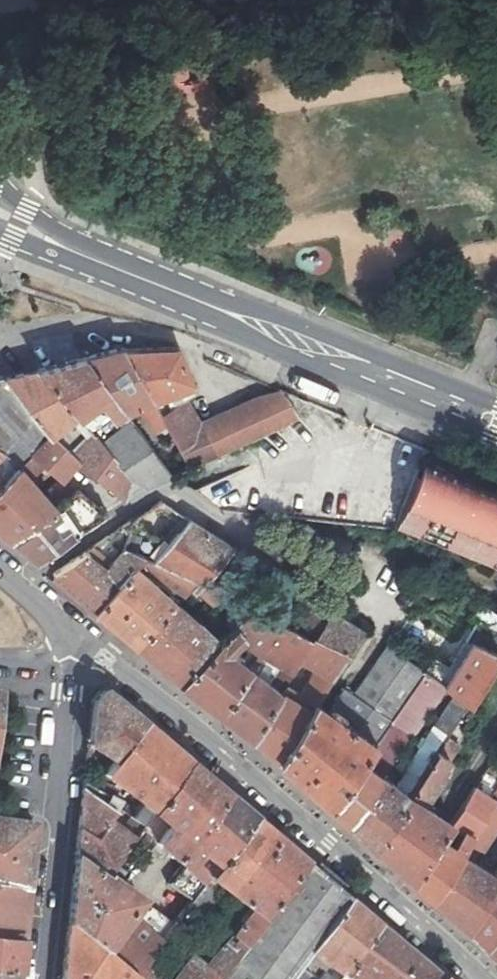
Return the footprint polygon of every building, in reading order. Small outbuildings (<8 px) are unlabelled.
[(83,356),(117,403),(122,410),(133,403),(147,395),(120,347),(97,353),(83,356)] [(121,347),(120,347),(147,395),(186,381),(187,378),(177,347),(137,348),(122,348),(121,347)] [(87,426),(117,403),(83,356),(61,362),(35,369),(63,400),(87,426)] [(3,376),(24,403),(49,434),(57,442),(68,451),(89,429),(87,426),(63,400),(35,369),(19,373),(3,376)] [(12,462),(49,434),(24,403),(3,376),(0,377),(0,476),(12,462)] [(189,401),(160,417),(166,429),(188,466),(190,465),(232,446),(247,440),(298,417),(277,390),(199,424),(189,401)] [(161,432),(166,429),(160,417),(147,395),(133,403),(153,429),(157,427),(161,432)] [(99,440),(107,449),(129,473),(128,476),(141,485),(168,474),(128,418),(99,440)] [(129,473),(107,449),(99,440),(89,429),(68,451),(75,457),(93,473),(123,499),(128,476),(129,473)] [(45,498),(24,476),(42,460),(60,475),(75,457),(68,451),(57,442),(49,434),(12,462),(0,476),(0,530),(7,536),(53,506),(45,498)] [(264,514),(267,483),(256,460),(241,467),(232,446),(190,465),(200,485),(193,488),(217,508),(264,514)] [(421,458),(394,526),(496,567),(496,488),(421,458)] [(53,506),(67,496),(59,486),(45,498),(53,506)] [(77,489),(67,496),(53,506),(7,536),(21,548),(35,560),(103,512),(77,489)] [(175,530),(186,517),(158,500),(147,506),(175,530)] [(151,559),(160,548),(133,516),(128,519),(121,545),(140,554),(151,559)] [(226,544),(186,517),(175,530),(165,541),(166,542),(160,548),(151,559),(194,579),(195,580),(226,544)] [(102,567),(119,547),(108,532),(83,550),(102,567)] [(140,554),(121,545),(119,547),(102,567),(83,550),(50,573),(77,596),(93,609),(127,568),(133,561),(140,554)] [(187,586),(194,579),(151,559),(140,554),(133,561),(181,593),(187,586)] [(169,606),(127,568),(93,609),(118,631),(135,645),(169,606)] [(195,593),(187,586),(181,593),(169,606),(135,645),(180,683),(217,643),(230,627),(250,606),(243,600),(224,619),(214,611),(199,628),(194,623),(196,621),(182,608),(195,593)] [(312,638),(329,611),(295,589),(280,613),(298,623),(294,630),(311,639),(312,638)] [(291,672),(298,661),(311,639),(294,630),(250,606),(230,627),(257,651),(256,652),(291,672)] [(312,638),(345,654),(346,655),(361,632),(329,611),(312,638)] [(298,661),(311,669),(329,680),(345,654),(312,638),(311,639),(298,661)] [(180,683),(251,737),(278,693),(217,643),(180,683)] [(331,807),(389,723),(425,673),(384,646),(354,695),(343,689),(325,715),(313,707),(280,762),(331,807)] [(406,768),(419,778),(436,753),(446,738),(496,658),(496,655),(478,647),(450,691),(453,694),(406,768)] [(280,762),(313,707),(329,680),(311,669),(295,703),(278,693),(251,737),(280,762)] [(389,723),(401,731),(429,691),(436,697),(445,685),(425,673),(389,723)] [(90,702),(85,750),(96,758),(100,752),(111,761),(139,724),(99,690),(90,702)] [(348,822),(379,775),(408,735),(401,731),(389,723),(331,807),(348,822)] [(184,762),(139,724),(111,761),(102,773),(138,802),(148,811),(184,762)] [(456,744),(446,738),(436,753),(419,778),(408,796),(375,846),(413,880),(439,839),(449,824),(447,823),(420,804),(442,773),(446,759),(456,744)] [(178,865),(185,870),(196,854),(211,866),(248,816),(184,762),(148,811),(157,818),(138,844),(144,850),(150,844),(178,865)] [(419,778),(406,768),(402,774),(408,778),(401,791),(408,796),(419,778)] [(375,846),(408,796),(401,791),(379,775),(348,822),(375,846)] [(81,784),(80,793),(85,796),(90,788),(81,784)] [(431,896),(493,801),(471,787),(447,823),(449,824),(459,831),(450,846),(439,839),(413,880),(431,896)] [(80,793),(76,828),(90,839),(103,818),(112,804),(114,800),(90,788),(85,796),(80,793)] [(496,882),(496,865),(491,875),(468,860),(476,848),(479,850),(496,823),(496,795),(493,801),(431,896),(467,928),(496,882)] [(148,811),(138,802),(133,810),(114,800),(112,804),(139,824),(148,811)] [(135,860),(144,850),(138,844),(157,818),(148,811),(139,824),(129,838),(121,848),(135,860)] [(211,866),(199,881),(168,924),(150,948),(173,965),(183,949),(182,948),(224,890),(228,894),(270,835),(248,816),(211,866)] [(129,838),(103,818),(90,839),(76,828),(73,858),(102,874),(121,848),(129,838)] [(31,825),(0,820),(0,886),(24,890),(31,825)] [(301,862),(270,835),(228,894),(246,907),(202,964),(189,954),(173,978),(215,978),(301,862)] [(168,924),(155,914),(142,930),(124,916),(137,899),(123,888),(142,865),(135,860),(121,848),(102,874),(73,858),(66,923),(131,974),(146,954),(150,948),(168,924)] [(215,978),(286,978),(307,951),(345,899),(301,862),(215,978)] [(185,870),(178,865),(165,884),(173,890),(155,914),(168,924),(199,881),(185,870)] [(467,928),(484,946),(496,927),(496,882),(467,928)] [(24,890),(0,886),(0,938),(18,941),(24,890)] [(307,951),(326,966),(316,978),(334,978),(374,925),(345,899),(307,951)] [(129,978),(131,974),(66,923),(60,978),(128,978),(129,978)] [(437,977),(374,925),(334,978),(435,978),(437,977)] [(484,946),(496,959),(496,927),(484,946)] [(0,938),(0,972),(15,974),(18,941),(0,938)] [(130,978),(162,978),(168,971),(146,954),(131,974),(129,978),(130,978)]
